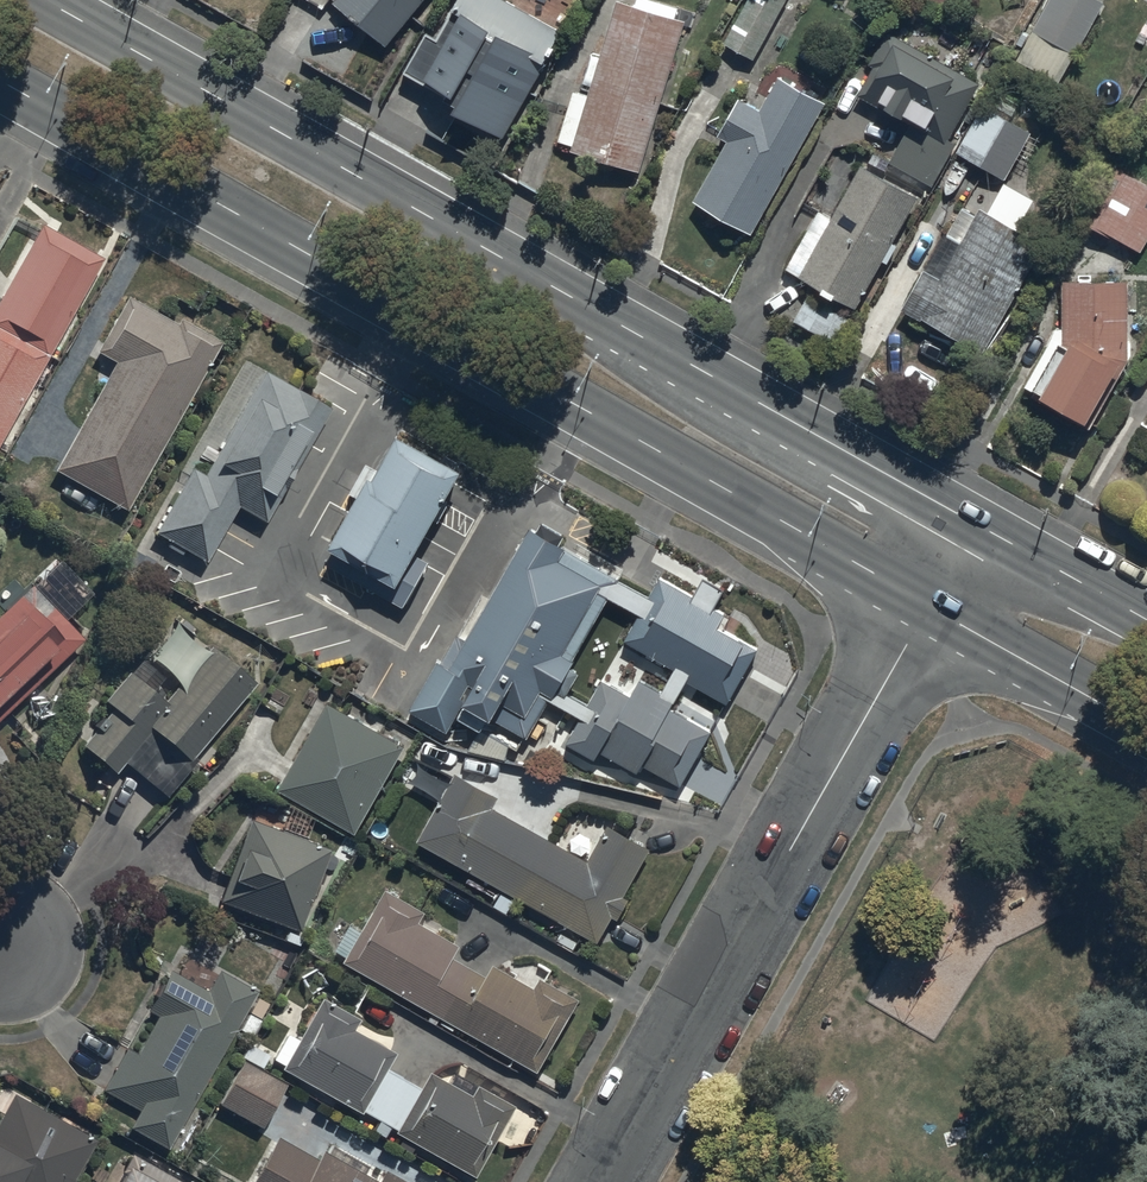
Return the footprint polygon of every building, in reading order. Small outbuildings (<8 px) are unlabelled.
[(426,0),(326,0),(326,1),(386,49),(426,0)] [(499,0),(456,0),(450,12),(454,14),(439,42),(427,36),(406,74),(447,97),(445,102),(459,110),(455,115),(502,141),(561,35),(499,0)] [(787,0),(749,0),(723,45),(753,61),(787,0)] [(949,13),(957,0),(926,0),(949,13)] [(1105,6),(1132,21),(1143,0),(1102,0),(1100,3),(1094,0),(1051,0),(1016,63),(1060,87),(1105,6)] [(640,173),(684,25),(616,5),(588,98),(573,93),(558,144),(575,149),(573,153),(640,173)] [(929,58),(886,34),(868,66),(874,69),(858,97),(912,127),(890,165),(932,189),(956,146),(948,142),(980,87),(954,72),(960,62),(934,48),(929,58)] [(751,236),(824,105),(775,77),(756,110),(740,101),(719,139),(727,144),(693,203),(751,236)] [(981,109),(956,153),(1004,182),(1030,138),(981,109)] [(1146,245),(1146,189),(1142,186),(1146,176),(1146,166),(1126,155),(1118,171),(1104,164),(1076,218),(1142,253),(1146,245)] [(918,199),(861,167),(819,243),(806,236),(786,273),(822,292),(819,298),(831,305),(835,298),(855,309),(881,261),(887,264),(896,248),(892,245),(918,199)] [(944,234),(901,312),(983,358),(1044,249),(979,213),(961,244),(944,234)] [(101,263),(39,228),(0,298),(0,443),(101,263)] [(1129,368),(1126,285),(1061,284),(1061,332),(1057,330),(1022,391),(1085,428),(1120,368),(1129,368)] [(127,512),(219,345),(178,322),(176,326),(127,299),(97,354),(116,364),(56,472),(127,512)] [(265,522),(332,408),(266,370),(205,475),(193,468),(154,534),(205,563),(238,506),(265,522)] [(462,469),(398,434),(325,563),(404,607),(430,561),(415,553),(462,469)] [(619,580),(531,530),(453,665),(438,657),(407,711),(448,735),(458,718),(482,731),(491,714),(529,736),(619,580)] [(674,676),(726,705),(756,650),(720,630),(727,616),(716,610),(728,588),(704,575),(693,595),(660,577),(625,639),(678,669),(674,676)] [(0,617),(0,706),(39,668),(48,677),(83,644),(64,624),(74,614),(55,594),(46,603),(31,588),(0,617)] [(192,759),(254,688),(211,652),(164,708),(151,697),(163,682),(140,663),(104,705),(113,713),(83,748),(115,775),(125,764),(166,799),(196,763),(192,759)] [(643,765),(681,786),(710,732),(670,710),(674,703),(639,683),(632,695),(601,678),(564,744),(597,763),(602,754),(639,774),(643,765)] [(355,839),(406,749),(329,705),(278,795),(355,839)] [(439,806),(418,844),(598,945),(613,919),(618,922),(631,901),(624,897),(649,851),(608,827),(589,862),(494,809),(498,801),(445,772),(429,800),(439,806)] [(328,854),(248,824),(218,906),(298,935),(328,854)] [(386,892),(345,965),(539,1074),(578,1002),(539,980),(534,989),(493,967),(487,979),(453,960),(461,947),(419,924),(425,913),(386,892)] [(167,1152),(234,1030),(249,1038),(267,1007),(254,1000),(257,994),(218,972),(207,992),(171,972),(145,1017),(153,1022),(135,1055),(127,1051),(104,1093),(140,1113),(130,1131),(167,1152)] [(282,1072),(360,1117),(362,1113),(379,1123),(373,1134),(382,1140),(389,1129),(394,1132),(392,1136),(473,1181),(513,1111),(473,1089),(468,1099),(429,1077),(421,1091),(387,1071),(395,1057),(352,1032),(358,1023),(321,1002),(297,1043),(286,1037),(272,1061),(284,1068),(282,1072)] [(245,1061),(219,1106),(261,1130),(285,1089),(259,1074),(268,1058),(246,1045),(239,1058),(245,1061)] [(95,1142),(13,1098),(0,1122),(0,1181),(73,1181),(95,1142)] [(251,1181),(371,1181),(361,1176),(366,1169),(331,1149),(326,1157),(320,1153),(315,1161),(275,1139),(251,1181)] [(140,1162),(132,1175),(125,1171),(119,1181),(173,1181),(140,1162)] [(384,1174),(380,1181),(399,1181),(384,1174)]
